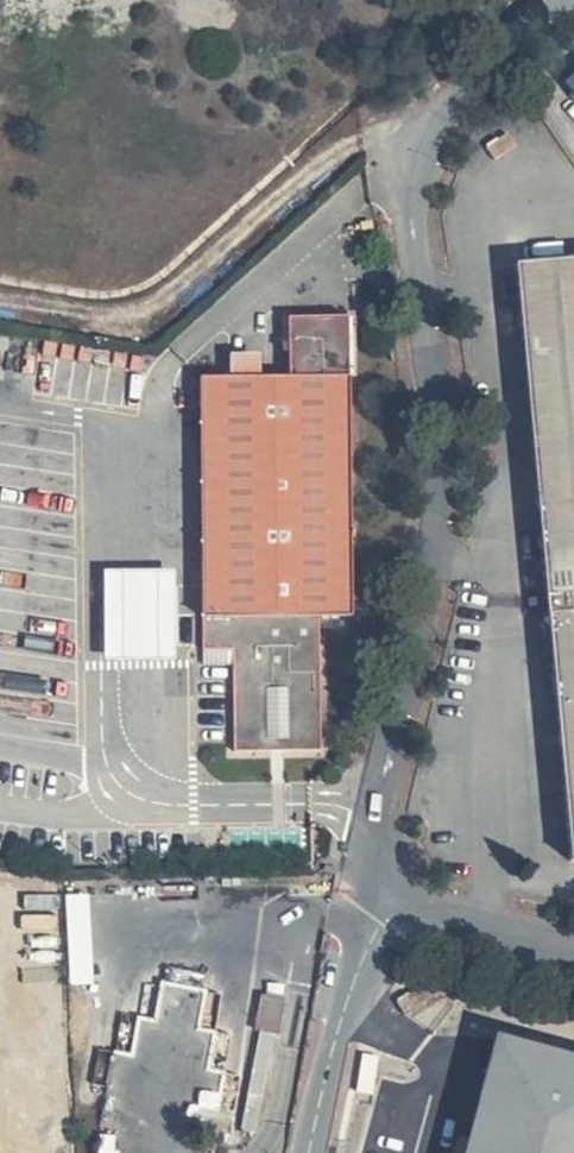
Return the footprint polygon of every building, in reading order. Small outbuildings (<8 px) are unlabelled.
[(562,89),(573,104),(573,80),(562,89)] [(515,150),(505,134),(482,147),(492,163),(515,150)] [(509,268),(550,696),(567,872),(573,872),(573,262),(509,268)] [(345,619),(337,322),(278,323),(279,385),(189,387),(197,653),(224,653),(227,746),(228,757),(267,757),(318,757),(315,620),(345,619)] [(262,372),(263,352),(232,350),(231,370),(262,372)] [(174,575),(103,575),(102,664),(173,664),(174,575)] [(64,898),(68,991),(94,990),(90,897),(64,898)] [(285,1000),(261,997),(255,1034),(279,1038),(285,1000)]
